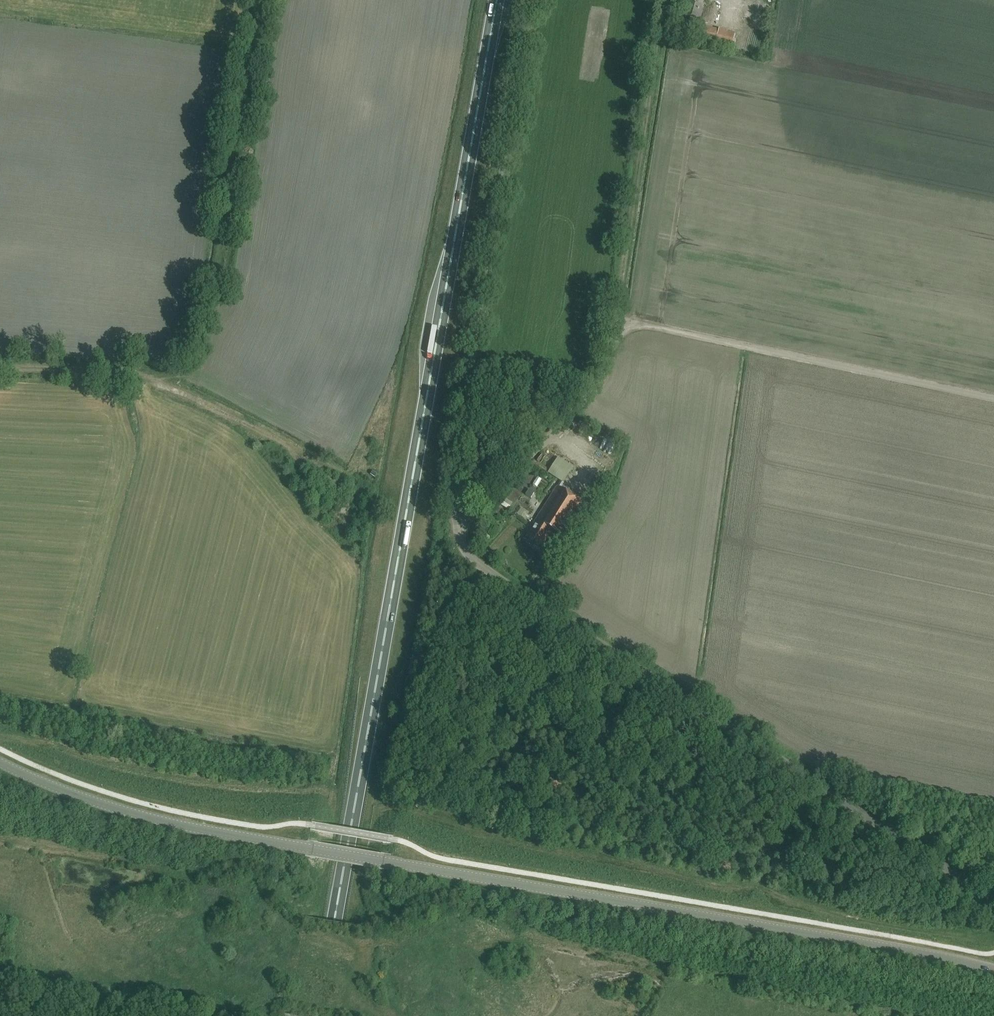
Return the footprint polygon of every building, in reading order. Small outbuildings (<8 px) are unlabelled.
[(702,12),(703,9),(706,10),(709,0),(688,0),(684,14),(700,19),(702,12)] [(725,46),(725,45),(731,46),(733,34),(728,33),(697,26),(694,38),(725,46)] [(549,470),(565,481),(575,466),(559,455),(549,470)] [(524,482),(527,489),(537,483),(533,477),(524,482)] [(565,539),(587,505),(557,486),(530,527),(532,528),(526,537),(542,547),(552,531),(565,539)]
